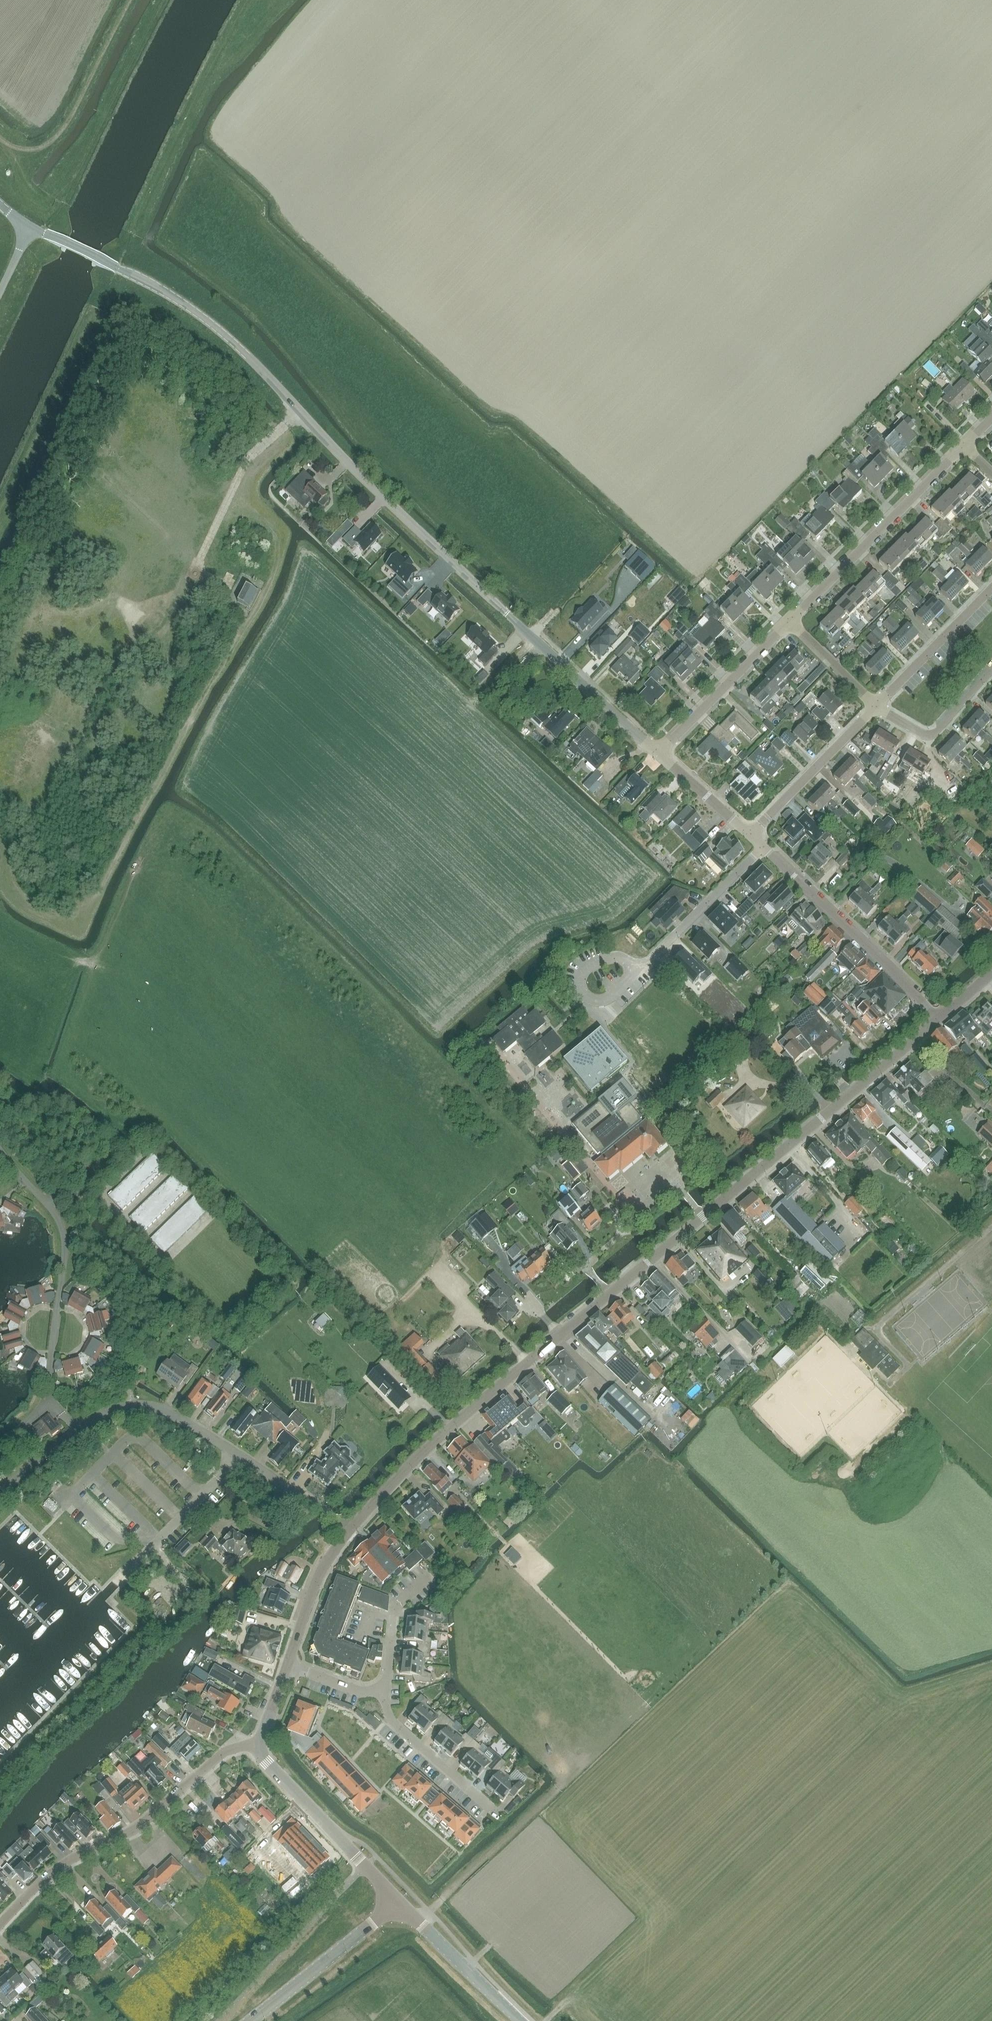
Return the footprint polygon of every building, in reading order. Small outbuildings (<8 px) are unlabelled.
[(980,304),(975,309),(983,316),(987,312),(980,304)] [(991,333),(988,331),(985,327),(980,332),(987,339),(991,343),(991,332),(991,333)] [(968,352),(972,356),(983,366),(987,362),(991,357),(991,352),(987,348),(983,343),(987,339),(980,332),(976,337),(979,340),(968,352)] [(964,372),(975,383),(979,379),(984,384),(991,376),(991,368),(987,362),(983,366),(975,374),(964,363),(959,367),(964,372)] [(925,380),(921,385),(928,390),(931,385),(925,380)] [(967,398),(969,400),(976,393),(962,380),(953,390),(949,386),(943,393),(946,396),(943,400),(954,411),(967,398)] [(897,384),(893,388),(900,395),(904,391),(897,384)] [(907,447),(917,437),(908,428),(912,424),(900,412),(896,417),(899,421),(895,425),(899,429),(894,433),(907,447)] [(874,430),(868,436),(873,440),(885,452),(889,448),(898,456),(907,447),(894,433),(888,439),(885,437),(882,437),(881,437),(874,430)] [(849,437),(845,440),(850,445),(854,442),(849,437)] [(880,456),(885,452),(873,440),(868,445),(872,448),(869,451),(877,459),(871,465),(884,479),(894,469),(880,456)] [(847,462),(843,466),(847,470),(859,481),(863,477),(875,488),(884,479),(871,465),(865,459),(856,469),(852,465),(851,466),(847,462)] [(855,485),(859,481),(847,470),(842,474),(845,477),(842,481),(845,483),(839,489),(853,502),(862,493),(855,485)] [(304,471),(290,486),(300,496),(299,498),(307,505),(311,501),(316,505),(318,504),(321,507),(324,507),(329,502),(329,499),(325,496),(326,495),(314,483),(315,481),(304,471)] [(981,488),(969,476),(960,484),(972,497),(976,500),(985,509),(991,502),(989,500),(991,498),(988,494),(982,500),(979,498),(981,496),(981,492),(979,490),(981,488)] [(964,505),(972,497),(960,484),(951,493),(964,505)] [(843,512),(853,502),(839,489),(833,496),(830,493),(827,496),(824,493),(820,497),(832,509),(836,505),(843,512)] [(964,505),(951,493),(949,491),(940,500),(952,513),(957,517),(966,507),(964,505)] [(828,513),(832,509),(820,497),(816,502),(819,505),(815,508),(818,511),(812,517),(825,530),(835,520),(828,513)] [(946,519),(952,513),(940,500),(931,509),(941,519),(937,523),(948,533),(952,529),(949,526),(950,525),(946,519)] [(973,516),(979,510),(975,506),(970,512),(973,516)] [(302,510),(294,519),(300,525),(308,516),(302,510)] [(970,512),(967,515),(974,522),(977,520),(983,514),(979,510),(973,516),(970,512)] [(795,519),(791,523),(803,535),(805,538),(809,534),(815,540),(825,530),(812,517),(805,523),(801,519),(798,522),(795,519)] [(948,533),(937,523),(933,527),(925,520),(916,529),(929,541),(934,535),(939,540),(943,536),(944,537),(948,533)] [(321,523),(316,528),(324,536),(329,531),(321,523)] [(798,540),(803,535),(791,523),(786,528),(796,538),(798,540)] [(346,535),(342,539),(352,549),(356,545),(364,553),(369,547),(370,549),(376,542),(375,541),(381,535),(369,524),(360,533),(354,527),(346,535)] [(342,526),(326,543),(331,548),(347,531),(342,526)] [(920,550),(929,541),(916,529),(908,537),(920,550)] [(805,538),(803,535),(798,540),(796,538),(786,547),(805,566),(815,556),(801,543),(806,538),(805,538)] [(920,550),(908,537),(905,536),(896,544),(909,557),(915,551),(918,554),(921,551),(920,550)] [(956,540),(952,544),(965,557),(970,562),(966,565),(965,566),(976,577),(984,568),(974,557),(970,553),(961,544),(961,545),(956,540)] [(961,544),(970,553),(973,550),(964,541),(961,544)] [(778,556),(772,551),(766,544),(763,547),(761,545),(760,546),(763,550),(783,571),(788,567),(796,575),(805,566),(786,547),(778,556)] [(900,566),(909,557),(896,544),(887,553),(900,566)] [(953,561),(960,554),(952,545),(945,552),(953,561)] [(935,547),(932,550),(939,557),(942,554),(935,547)] [(991,560),(991,558),(983,549),(974,557),(984,568),(991,560)] [(755,570),(775,590),(784,580),(775,571),(779,567),(763,550),(756,557),(763,565),(762,566),(767,571),(761,577),(755,570)] [(638,552),(625,566),(642,582),(655,568),(638,552)] [(898,568),(900,566),(887,553),(879,562),(889,572),(884,576),(895,587),(899,583),(894,578),(901,571),(898,568)] [(397,554),(386,566),(398,576),(402,580),(392,591),(402,600),(414,588),(408,583),(418,573),(411,567),(413,565),(406,558),(404,560),(397,554)] [(917,565),(921,569),(927,563),(922,559),(917,565)] [(917,574),(921,569),(917,565),(912,570),(917,574)] [(939,566),(936,570),(949,583),(960,593),(968,585),(958,574),(953,579),(948,574),(939,566)] [(765,599),(775,590),(755,570),(746,579),(740,574),(738,572),(733,576),(736,579),(748,591),(752,586),(765,599)] [(951,602),(960,593),(936,570),(932,574),(945,587),(941,592),(951,602)] [(895,587),(884,576),(880,580),(873,573),(864,582),(876,594),(885,585),(891,591),(895,587)] [(748,591),(736,579),(731,584),(727,588),(734,595),(729,600),(743,613),(752,604),(743,595),(748,591)] [(870,600),(876,594),(864,582),(855,591),(865,601),(867,603),(874,609),(873,610),(877,613),(883,608),(879,604),(877,606),(870,600)] [(906,589),(899,583),(895,587),(901,593),(906,589)] [(259,589),(258,591),(246,585),(237,602),(247,607),(246,609),(251,612),(261,590),(259,589)] [(679,588),(669,599),(675,606),(686,594),(679,588)] [(865,601),(855,591),(853,589),(844,598),(857,610),(865,601)] [(428,591),(417,602),(423,608),(427,603),(449,623),(460,611),(455,607),(456,605),(448,597),(447,599),(442,595),(437,600),(433,596),(434,596),(428,591)] [(933,600),(928,604),(915,591),(911,595),(935,619),(943,610),(933,600)] [(911,595),(908,592),(904,596),(907,599),(920,612),(916,617),(926,627),(935,619),(911,595)] [(709,606),(713,602),(708,596),(704,600),(709,606)] [(848,619),(857,610),(844,598),(835,606),(837,609),(848,619)] [(733,623),(743,613),(729,600),(723,607),(719,603),(717,605),(713,602),(709,606),(709,607),(720,618),(724,614),(733,623)] [(895,605),(903,612),(907,607),(900,600),(895,605)] [(411,604),(406,608),(411,612),(415,608),(411,604)] [(577,618),(573,623),(583,632),(589,626),(591,629),(608,611),(602,605),(599,608),(597,607),(593,610),(589,606),(584,611),(582,610),(577,616),(576,616),(577,618)] [(707,614),(698,624),(699,625),(702,628),(715,641),(725,631),(716,623),(720,618),(709,607),(704,611),(707,614)] [(850,621),(848,619),(837,609),(828,618),(841,630),(848,624),(854,629),(851,632),(855,637),(861,631),(856,627),(850,621)] [(879,615),(877,613),(873,610),(868,615),(875,620),(879,615)] [(666,620),(669,624),(674,619),(670,615),(666,620)] [(907,625),(903,630),(890,617),(886,621),(910,644),(918,636),(907,625)] [(832,639),(841,630),(828,618),(820,627),(832,639)] [(666,620),(660,626),(667,633),(672,627),(669,624),(666,620)] [(856,627),(861,631),(866,626),(862,621),(856,627)] [(902,653),(910,644),(886,621),(882,625),(895,638),(891,642),(902,653)] [(885,636),(877,628),(873,624),(868,629),(873,634),(880,641),(885,636)] [(640,625),(633,632),(642,641),(650,633),(640,625)] [(687,632),(683,637),(694,648),(699,644),(706,651),(715,641),(702,628),(699,625),(690,634),(687,632)] [(477,628),(468,638),(485,654),(479,661),(485,666),(498,653),(493,648),(496,645),(489,638),(489,637),(488,638),(485,635),(485,634),(484,634),(477,628)] [(446,631),(442,634),(448,639),(451,636),(446,631)] [(595,645),(590,650),(600,659),(609,649),(608,649),(617,639),(609,632),(605,635),(601,631),(591,641),(595,645)] [(842,649),(852,640),(845,633),(842,636),(844,639),(838,645),(842,649)] [(880,641),(873,634),(868,639),(875,646),(880,641)] [(690,652),(694,648),(683,637),(678,641),(682,645),(674,654),(670,651),(670,652),(693,673),(702,664),(690,652)] [(639,671),(624,656),(632,647),(638,653),(640,650),(628,639),(614,654),(620,660),(611,669),(618,676),(620,673),(633,686),(642,677),(638,673),(639,671)] [(882,650),(878,655),(865,643),(861,646),(869,654),(874,659),(885,670),(893,661),(882,650)] [(808,651),(802,646),(798,650),(804,655),(808,651)] [(869,654),(861,646),(857,650),(865,658),(869,654)] [(846,648),(839,654),(842,658),(849,651),(846,648)] [(683,683),(693,673),(670,652),(661,661),(657,665),(669,677),(672,673),(683,683)] [(794,653),(785,662),(794,671),(795,671),(797,674),(798,675),(800,677),(805,673),(802,669),(806,665),(794,653)] [(783,659),(774,668),(789,683),(792,680),(789,677),(795,671),(794,671),(785,662),(783,659)] [(876,678),(885,670),(874,659),(865,667),(876,678)] [(665,692),(662,689),(656,683),(663,676),(655,668),(648,676),(651,679),(645,685),(648,688),(639,696),(651,707),(665,692)] [(786,686),(789,683),(774,668),(765,677),(768,679),(777,689),(783,683),(786,686)] [(484,671),(476,680),(480,684),(489,676),(484,671)] [(810,686),(819,676),(814,672),(805,681),(810,686)] [(783,695),(777,689),(768,679),(759,689),(775,704),(783,695)] [(805,681),(796,690),(801,695),(803,693),(810,686),(805,681)] [(771,708),(775,704),(759,689),(750,698),(762,709),(760,711),(766,716),(772,709),(771,708)] [(494,691),(490,697),(491,698),(496,702),(500,705),(504,700),(499,696),(494,691)] [(832,716),(842,705),(828,692),(819,702),(825,708),(823,710),(821,708),(820,710),(817,708),(812,713),(822,723),(830,714),(832,716)] [(791,703),(794,706),(801,698),(798,695),(791,703)] [(787,716),(794,709),(787,703),(784,707),(786,710),(784,713),(787,716)] [(539,704),(526,718),(538,729),(543,725),(545,727),(544,727),(550,733),(555,738),(560,733),(575,717),(566,709),(558,718),(556,715),(550,721),(548,719),(551,716),(539,704)] [(751,741),(758,734),(735,711),(720,727),(718,725),(714,730),(728,745),(731,742),(736,746),(740,742),(728,732),(735,725),(751,741)] [(982,731),(990,721),(979,711),(971,720),(982,731)] [(812,731),(816,727),(819,725),(808,715),(801,722),(803,723),(793,733),(792,735),(788,730),(780,738),(790,747),(798,738),(804,744),(814,734),(812,731)] [(771,733),(775,729),(767,720),(763,724),(771,733)] [(985,733),(982,731),(971,720),(962,729),(974,740),(978,735),(982,739),(983,738),(988,742),(991,737),(986,732),(985,733)] [(569,749),(567,750),(576,758),(577,757),(576,756),(578,754),(583,758),(599,741),(595,737),(595,736),(587,728),(570,746),(571,747),(569,749)] [(724,748),(728,745),(714,730),(709,735),(710,736),(696,751),(702,758),(711,749),(726,764),(733,756),(729,753),(724,748)] [(866,734),(863,739),(871,744),(876,747),(873,752),(869,758),(872,760),(873,758),(878,761),(881,755),(879,754),(889,737),(879,731),(874,739),(866,734)] [(885,753),(891,756),(899,744),(889,737),(879,754),(881,755),(883,756),(885,753)] [(962,752),(967,747),(955,737),(947,745),(962,760),(963,758),(966,755),(962,752)] [(779,753),(785,747),(777,739),(771,745),(779,753)] [(566,741),(560,748),(563,751),(569,744),(566,741)] [(596,771),(613,753),(603,744),(603,745),(599,741),(583,758),(588,763),(586,765),(594,773),(596,771)] [(968,763),(963,758),(962,760),(947,745),(939,754),(950,765),(954,760),(958,764),(960,762),(964,767),(968,763)] [(771,749),(765,755),(759,748),(748,759),(755,767),(758,764),(771,777),(783,766),(775,757),(776,755),(771,749)] [(902,763),(899,768),(905,772),(903,775),(907,778),(910,773),(910,772),(912,769),(920,756),(910,750),(902,763)] [(973,757),(984,767),(989,761),(984,757),(985,757),(978,751),(973,757)] [(747,758),(741,752),(737,757),(743,762),(747,758)] [(866,755),(860,761),(865,766),(872,760),(869,758),(866,755)] [(910,772),(910,773),(912,774),(915,776),(917,772),(922,776),(930,762),(920,756),(912,769),(910,772)] [(874,767),(878,761),(873,758),(872,760),(869,763),(872,765),(874,767)] [(857,775),(862,770),(850,759),(842,768),(853,779),(857,782),(858,780),(860,778),(857,775)] [(759,790),(748,780),(755,773),(745,763),(737,771),(741,775),(730,786),(735,791),(737,790),(748,801),(759,790)] [(969,771),(971,769),(973,767),(968,763),(964,767),(969,771)] [(845,788),(853,779),(842,768),(834,777),(845,788)] [(864,776),(879,790),(884,785),(875,777),(870,771),(869,770),(864,776)] [(597,771),(583,785),(589,791),(597,782),(602,776),(597,771)] [(881,771),(877,777),(883,781),(887,775),(881,771)] [(626,776),(614,789),(615,790),(618,790),(618,794),(622,798),(624,798),(631,805),(649,787),(648,786),(650,784),(642,776),(640,778),(636,775),(631,780),(626,776)] [(857,782),(854,784),(857,787),(859,789),(863,785),(858,780),(857,782)] [(989,781),(983,786),(986,790),(991,784),(989,781)] [(832,800),(836,796),(825,785),(817,794),(830,808),(833,806),(836,809),(838,806),(832,800)] [(864,793),(866,791),(868,789),(863,785),(859,789),(864,793)] [(927,788),(925,793),(931,797),(934,792),(927,788)] [(663,822),(676,807),(664,795),(661,798),(655,793),(641,807),(645,810),(640,815),(635,811),(627,819),(633,823),(639,817),(645,823),(654,813),(663,822)] [(837,810),(836,809),(833,806),(830,808),(817,794),(808,802),(819,814),(824,808),(827,811),(829,810),(833,814),(837,810)] [(860,812),(849,800),(842,806),(854,818),(860,812)] [(687,807),(667,826),(680,839),(688,831),(700,819),(691,810),(691,811),(687,807)] [(838,819),(840,817),(842,820),(848,814),(841,807),(837,810),(833,814),(838,819)] [(786,812),(782,817),(786,821),(793,814),(790,811),(789,811),(788,811),(787,811),(786,812)] [(814,845),(820,839),(825,834),(807,815),(798,824),(792,818),(781,830),(790,838),(785,842),(792,849),(805,836),(814,845)] [(821,817),(818,821),(825,828),(829,824),(821,817)] [(880,819),(874,825),(885,835),(896,824),(889,817),(883,822),(880,819)] [(699,829),(691,836),(700,845),(708,837),(699,829)] [(705,846),(694,857),(701,864),(708,858),(715,866),(719,862),(725,868),(727,866),(727,867),(743,851),(733,841),(731,844),(726,839),(716,849),(718,850),(713,854),(705,846)] [(818,872),(832,858),(820,846),(824,843),(820,839),(814,845),(818,848),(811,855),(812,856),(807,861),(818,872)] [(984,851),(971,840),(965,847),(978,858),(984,851)] [(846,851),(836,862),(841,867),(851,856),(846,851)] [(749,899),(753,903),(764,892),(761,888),(772,878),(762,868),(744,885),(753,895),(749,899)] [(964,878),(958,872),(956,870),(947,879),(954,885),(960,879),(961,880),(964,878)] [(946,902),(955,890),(938,878),(929,890),(946,902)] [(991,894),(991,889),(983,880),(975,888),(987,899),(991,894)] [(773,886),(767,892),(770,895),(777,889),(773,886)] [(655,918),(654,918),(666,930),(683,912),(678,906),(684,900),(687,901),(690,893),(674,887),(666,896),(656,906),(661,911),(655,918)] [(771,898),(766,893),(757,902),(762,907),(766,903),(776,913),(792,897),(782,887),(771,898)] [(878,891),(874,888),(869,894),(870,895),(871,895),(869,898),(868,897),(858,908),(867,917),(877,906),(872,901),(875,898),(873,896),(878,891)] [(942,908),(920,888),(910,900),(931,919),(942,908)] [(868,897),(864,893),(859,889),(849,900),(858,908),(868,897)] [(986,902),(981,897),(973,905),(976,908),(991,923),(991,908),(986,902)] [(798,910),(789,918),(800,929),(816,913),(806,902),(802,906),(801,905),(797,909),(798,910)] [(731,914),(735,910),(728,903),(724,906),(731,914)] [(889,905),(882,913),(885,916),(890,912),(888,910),(891,907),(889,905)] [(917,906),(910,913),(912,915),(913,916),(920,909),(917,906)] [(747,912),(743,908),(736,915),(740,919),(747,912)] [(957,939),(965,930),(942,908),(931,919),(927,924),(933,930),(939,922),(957,939)] [(991,930),(991,923),(976,908),(967,917),(968,917),(963,922),(967,926),(966,926),(976,937),(982,931),(986,936),(991,930)] [(710,920),(709,921),(725,936),(736,925),(739,929),(744,924),(734,914),(730,919),(721,909),(715,915),(714,914),(709,918),(710,920)] [(908,911),(903,916),(907,920),(912,915),(910,913),(908,911)] [(816,913),(800,929),(795,934),(799,938),(802,934),(806,935),(810,940),(822,928),(827,924),(816,913)] [(779,931),(788,922),(790,920),(785,916),(774,926),(779,931)] [(900,923),(887,937),(896,946),(906,934),(909,931),(905,927),(902,924),(907,920),(903,916),(898,921),(900,923)] [(920,916),(908,927),(913,932),(925,922),(920,916)] [(878,928),(887,937),(900,923),(898,921),(897,919),(894,922),(889,917),(878,928)] [(834,948),(844,938),(833,927),(819,940),(816,944),(822,950),(825,946),(829,943),(834,948)] [(770,937),(772,929),(765,928),(763,936),(770,937)] [(703,932),(692,943),(708,960),(720,948),(703,932)] [(962,948),(950,938),(944,932),(934,943),(952,959),(962,948)] [(755,942),(750,938),(742,947),(746,951),(755,942)] [(780,938),(774,944),(779,949),(785,943),(780,938)] [(808,941),(797,952),(802,957),(812,946),(808,941)] [(919,953),(925,947),(920,942),(914,948),(919,953)] [(864,958),(850,944),(841,954),(836,960),(839,963),(838,967),(846,969),(851,964),(855,967),(864,958)] [(789,951),(793,958),(798,955),(793,948),(789,951)] [(811,983),(836,957),(830,952),(805,977),(811,983)] [(691,960),(684,953),(672,964),(692,983),(699,976),(703,980),(710,974),(694,957),(691,960)] [(928,977),(938,967),(928,957),(924,961),(919,955),(913,962),(928,977)] [(748,971),(735,958),(728,964),(742,978),(748,971)] [(865,979),(869,983),(879,972),(866,959),(851,973),(861,983),(865,979)] [(886,1016),(906,996),(883,973),(864,992),(873,1001),(877,1005),(876,1006),(886,1016)] [(787,986),(793,981),(787,975),(782,980),(787,986)] [(803,994),(817,1007),(828,996),(814,983),(803,994)] [(869,1005),(873,1001),(864,992),(856,1000),(862,1005),(857,1010),(863,1017),(864,1015),(875,1026),(883,1018),(869,1005)] [(797,995),(791,1000),(798,1006),(803,1001),(797,995)] [(819,1007),(828,1016),(836,1008),(827,999),(819,1007)] [(843,1002),(837,1008),(846,1018),(843,1021),(860,1039),(868,1032),(855,1019),(857,1017),(843,1002)] [(986,1004),(981,1009),(982,1010),(980,1011),(978,1010),(972,1015),(976,1019),(973,1022),(982,1030),(991,1030),(991,1009),(986,1004)] [(788,1035),(778,1043),(785,1050),(795,1062),(811,1048),(822,1060),(842,1043),(829,1028),(812,1007),(797,1020),(792,1024),(794,1027),(795,1029),(788,1035)] [(502,1033),(493,1040),(503,1053),(516,1042),(520,1046),(522,1045),(528,1053),(526,1054),(525,1055),(535,1068),(563,1045),(552,1032),(543,1040),(541,1037),(538,1040),(534,1035),(531,1037),(531,1036),(546,1024),(542,1019),(539,1016),(535,1011),(529,1016),(523,1008),(498,1029),(502,1033)] [(972,1034),(976,1039),(982,1033),(974,1024),(973,1025),(961,1012),(944,1026),(956,1040),(961,1035),(965,1040),(972,1034)] [(563,1060),(590,1093),(627,1062),(600,1029),(563,1060)] [(969,1062),(966,1059),(959,1050),(941,1029),(931,1038),(946,1056),(951,1052),(955,1057),(953,1059),(962,1068),(969,1062)] [(484,1043),(481,1038),(476,1042),(480,1046),(484,1043)] [(479,1047),(475,1042),(471,1046),(475,1051),(479,1047)] [(959,1050),(966,1059),(973,1053),(965,1044),(959,1050)] [(976,1054),(969,1060),(970,1061),(982,1076),(990,1070),(976,1054)] [(925,1071),(920,1075),(909,1064),(894,1078),(905,1090),(910,1085),(919,1095),(925,1090),(924,1089),(934,1081),(925,1071)] [(886,1080),(878,1087),(890,1101),(892,1099),(896,1096),(904,1105),(914,1116),(919,1111),(911,1102),(911,1101),(909,1103),(902,1096),(897,1093),(886,1080)] [(951,1080),(946,1085),(956,1094),(960,1089),(951,1080)] [(527,1101),(533,1109),(541,1102),(545,1107),(556,1097),(552,1092),(556,1088),(550,1081),(527,1101)] [(601,1154),(604,1158),(644,1124),(641,1120),(643,1119),(630,1104),(636,1099),(623,1084),(600,1103),(574,1126),(599,1156),(601,1154)] [(878,1087),(870,1094),(882,1108),(887,1112),(892,1107),(888,1103),(890,1101),(878,1087)] [(744,1128),(765,1108),(747,1089),(726,1108),(744,1128)] [(911,1101),(911,1102),(915,1099),(907,1091),(902,1096),(909,1103),(911,1101)] [(713,1110),(725,1100),(718,1093),(706,1103),(713,1110)] [(873,1112),(875,1110),(865,1099),(852,1110),(862,1122),(867,1118),(878,1130),(883,1125),(882,1121),(873,1112)] [(878,1145),(865,1131),(851,1114),(842,1122),(841,1121),(834,1128),(826,1136),(836,1147),(847,1160),(855,1152),(857,1155),(865,1148),(883,1167),(893,1158),(880,1143),(878,1145)] [(668,1145),(648,1121),(644,1124),(604,1158),(596,1165),(609,1180),(619,1171),(621,1174),(646,1153),(650,1159),(668,1145)] [(977,1134),(991,1148),(991,1147),(991,1128),(988,1124),(977,1134)] [(896,1128),(886,1138),(920,1170),(930,1160),(920,1151),(911,1142),(896,1128)] [(824,1161),(830,1156),(825,1149),(824,1151),(817,1143),(807,1152),(812,1158),(811,1159),(814,1163),(816,1162),(820,1167),(826,1163),(824,1161)] [(942,1149),(931,1160),(937,1166),(948,1155),(942,1149)] [(556,1150),(550,1155),(556,1161),(561,1156),(556,1150)] [(155,1164),(160,1160),(153,1153),(148,1157),(155,1164)] [(576,1155),(568,1162),(569,1163),(581,1177),(589,1170),(576,1155)] [(151,1169),(155,1164),(148,1157),(144,1162),(151,1169)] [(163,1172),(167,1167),(160,1160),(155,1164),(163,1172)] [(147,1173),(151,1169),(144,1162),(139,1166),(147,1173)] [(927,1172),(933,1165),(928,1162),(923,1170),(927,1172)] [(158,1176),(163,1172),(155,1164),(151,1169),(158,1176)] [(800,1186),(806,1181),(792,1165),(773,1182),(787,1197),(795,1190),(798,1194),(803,1189),(800,1186)] [(142,1177),(147,1173),(139,1166),(135,1170),(142,1177)] [(154,1180),(158,1176),(151,1169),(147,1173),(154,1180)] [(138,1182),(142,1177),(135,1170),(131,1175),(138,1182)] [(149,1185),(154,1180),(147,1173),(142,1177),(149,1185)] [(177,1186),(181,1181),(174,1174),(169,1179),(177,1186)] [(133,1186),(138,1182),(131,1175),(126,1179),(133,1186)] [(145,1189),(149,1185),(142,1177),(138,1182),(145,1189)] [(129,1191),(133,1186),(126,1179),(122,1183),(129,1191)] [(172,1190),(177,1186),(169,1179),(165,1183),(172,1190)] [(184,1193),(188,1189),(181,1181),(177,1186),(184,1193)] [(140,1193),(145,1189),(138,1182),(133,1186),(140,1193)] [(124,1195),(129,1191),(122,1183),(117,1188),(124,1195)] [(168,1195),(172,1190),(165,1183),(161,1187),(168,1195)] [(616,1192),(632,1210),(641,1202),(625,1184),(616,1192)] [(582,1185),(573,1193),(580,1201),(589,1193),(582,1185)] [(136,1198),(140,1193),(133,1186),(129,1191),(136,1198)] [(179,1197),(184,1193),(177,1186),(172,1190),(179,1197)] [(163,1199),(168,1195),(161,1187),(156,1192),(163,1199)] [(120,1199),(124,1195),(117,1188),(113,1192),(120,1199)] [(175,1202),(179,1197),(172,1190),(168,1195),(175,1202)] [(131,1202),(136,1198),(129,1191),(124,1195),(131,1202)] [(115,1204),(120,1199),(113,1192),(108,1197),(115,1204)] [(159,1203),(163,1199),(156,1192),(152,1196),(159,1203)] [(127,1207),(131,1202),(124,1195),(120,1199),(127,1207)] [(170,1206),(175,1202),(168,1195),(163,1199),(170,1206)] [(154,1208),(159,1203),(152,1196),(147,1201),(154,1208)] [(198,1207),(202,1203),(195,1196),(191,1200),(198,1207)] [(753,1196),(739,1207),(750,1220),(752,1221),(757,1217),(763,1224),(773,1216),(765,1207),(763,1209),(753,1196)] [(856,1216),(863,1210),(852,1197),(845,1203),(856,1216)] [(591,1210),(585,1215),(570,1198),(561,1206),(568,1214),(571,1211),(589,1232),(601,1222),(591,1210)] [(818,1229),(817,1228),(790,1198),(774,1212),(803,1243),(825,1267),(846,1247),(823,1224),(818,1229)] [(123,1211),(127,1207),(120,1199),(115,1204),(123,1211)] [(166,1211),(170,1206),(163,1199),(159,1203),(166,1211)] [(193,1212),(198,1207),(191,1200),(186,1205),(193,1212)] [(502,1207),(511,1217),(519,1209),(510,1200),(502,1207)] [(10,1201),(1,1209),(4,1213),(8,1217),(10,1212),(15,1214),(22,1208),(10,1201)] [(150,1212),(154,1208),(147,1201),(143,1205),(150,1212)] [(161,1215),(166,1211),(159,1203),(154,1208),(161,1215)] [(205,1215),(209,1210),(202,1203),(198,1207),(205,1215)] [(145,1217),(150,1212),(143,1205),(138,1209),(145,1217)] [(189,1216),(193,1212),(186,1205),(182,1209),(189,1216)] [(200,1219),(205,1215),(198,1207),(193,1212),(200,1219)] [(157,1219),(161,1215),(154,1208),(150,1212),(157,1219)] [(141,1221),(145,1217),(138,1209),(134,1214),(141,1221)] [(184,1220),(189,1216),(182,1209),(177,1213),(184,1220)] [(559,1211),(551,1217),(560,1228),(550,1236),(558,1245),(561,1243),(567,1251),(578,1241),(565,1227),(570,1223),(559,1211)] [(742,1244),(747,1240),(740,1232),(746,1226),(734,1211),(720,1222),(741,1247),(743,1246),(742,1244)] [(152,1224),(157,1219),(150,1212),(145,1217),(152,1224)] [(196,1224),(200,1219),(193,1212),(189,1216),(196,1224)] [(180,1225),(184,1220),(177,1213),(173,1218),(180,1225)] [(137,1225),(141,1221),(134,1214),(129,1218),(137,1225)] [(192,1228),(196,1224),(189,1216),(184,1220),(192,1228)] [(481,1216),(470,1226),(482,1240),(493,1230),(481,1216)] [(148,1228),(152,1224),(145,1217),(141,1221),(148,1228)] [(175,1229),(180,1225),(173,1218),(168,1222),(175,1229)] [(187,1233),(192,1228),(184,1220),(180,1225),(187,1233)] [(143,1232),(148,1228),(141,1221),(137,1225),(143,1232)] [(171,1234),(175,1229),(168,1222),(164,1226),(171,1234)] [(183,1237),(187,1233),(180,1225),(175,1229),(183,1237)] [(166,1238),(171,1234),(164,1226),(159,1231),(166,1238)] [(179,1242),(183,1237),(175,1229),(171,1234),(179,1242)] [(729,1277),(748,1260),(722,1229),(695,1251),(720,1281),(727,1275),(729,1277)] [(162,1242),(166,1238),(159,1231),(155,1235),(162,1242)] [(174,1246),(179,1242),(171,1234),(166,1238),(174,1246)] [(158,1247),(162,1242),(155,1235),(150,1239),(158,1247)] [(170,1250),(174,1246),(166,1238),(162,1242),(170,1250)] [(166,1255),(170,1250),(162,1242),(158,1247),(166,1255)] [(522,1253),(525,1249),(520,1243),(516,1246),(522,1253)] [(761,1254),(752,1245),(746,1250),(755,1259),(761,1254)] [(513,1249),(508,1253),(514,1260),(519,1255),(522,1253),(516,1246),(513,1249)] [(536,1250),(527,1259),(538,1272),(539,1271),(540,1272),(542,1272),(544,1270),(544,1268),(549,1263),(546,1259),(549,1256),(542,1247),(537,1251),(536,1250)] [(683,1276),(695,1265),(687,1255),(685,1257),(681,1253),(667,1265),(671,1269),(669,1270),(674,1277),(676,1275),(679,1279),(677,1280),(683,1287),(688,1282),(683,1276)] [(527,1259),(524,1255),(510,1268),(522,1281),(527,1276),(530,1280),(534,1277),(536,1277),(538,1276),(538,1273),(538,1272),(527,1259)] [(827,1270),(823,1275),(810,1262),(800,1272),(820,1292),(830,1282),(832,1284),(836,1279),(827,1270)] [(752,1275),(762,1286),(772,1278),(762,1267),(752,1275)] [(657,1272),(649,1280),(662,1293),(660,1294),(661,1295),(654,1301),(654,1302),(649,1307),(661,1319),(670,1311),(666,1308),(679,1295),(675,1290),(657,1272)] [(502,1313),(499,1316),(508,1325),(516,1316),(519,1312),(511,1305),(514,1303),(510,1299),(516,1294),(505,1283),(495,1273),(486,1282),(496,1291),(488,1299),(502,1313)] [(791,1292),(801,1281),(793,1273),(782,1283),(791,1292)] [(661,1295),(660,1294),(648,1282),(640,1289),(654,1302),(661,1295)] [(800,1284),(790,1295),(796,1301),(807,1290),(800,1284)] [(24,1301),(23,1301),(26,1305),(29,1309),(38,1302),(34,1289),(27,1294),(28,1300),(24,1301)] [(43,1290),(34,1289),(38,1302),(52,1304),(54,1299),(55,1297),(55,1293),(51,1293),(45,1295),(43,1290)] [(77,1307),(84,1294),(75,1293),(72,1297),(66,1294),(63,1294),(62,1300),(64,1305),(77,1307)] [(84,1294),(77,1307),(84,1316),(88,1313),(92,1309),(87,1306),(90,1302),(84,1294)] [(788,1298),(781,1304),(792,1317),(799,1311),(788,1298)] [(15,1304),(8,1310),(20,1316),(29,1309),(26,1305),(23,1301),(22,1303),(20,1306),(15,1304)] [(613,1314),(608,1318),(619,1330),(624,1336),(629,1332),(620,1322),(630,1314),(620,1301),(610,1310),(613,1314)] [(639,1306),(635,1310),(641,1316),(645,1312),(639,1306)] [(88,1313),(84,1316),(91,1325),(105,1321),(99,1313),(94,1315),(92,1309),(88,1313)] [(8,1310),(7,1319),(11,1321),(8,1326),(14,1327),(19,1328),(20,1316),(8,1310)] [(621,1336),(607,1319),(605,1321),(599,1314),(590,1322),(591,1323),(587,1326),(588,1327),(575,1337),(596,1357),(642,1402),(646,1398),(645,1396),(654,1386),(620,1353),(602,1335),(607,1330),(611,1335),(613,1334),(617,1339),(621,1336)] [(720,1335),(712,1327),(704,1319),(691,1332),(698,1340),(706,1348),(720,1335)] [(763,1338),(746,1320),(736,1330),(753,1348),(763,1338)] [(91,1325),(90,1336),(95,1336),(99,1337),(101,1337),(99,1331),(104,1330),(105,1321),(91,1325)] [(5,1333),(4,1343),(17,1339),(19,1328),(14,1327),(8,1326),(10,1332),(5,1333)] [(887,1379),(900,1367),(864,1330),(851,1342),(862,1353),(860,1356),(874,1370),(876,1367),(887,1379)] [(461,1379),(485,1357),(466,1333),(450,1348),(447,1344),(437,1353),(440,1357),(438,1358),(453,1374),(454,1372),(461,1379)] [(90,1336),(89,1347),(101,1354),(102,1345),(98,1342),(101,1337),(99,1337),(95,1336),(90,1336)] [(17,1339),(4,1343),(10,1350),(15,1349),(16,1355),(21,1351),(25,1348),(17,1339)] [(211,1339),(207,1345),(214,1350),(218,1345),(211,1339)] [(89,1347),(80,1354),(83,1358),(85,1361),(87,1363),(90,1358),(93,1360),(101,1354),(89,1347)] [(781,1368),(794,1355),(787,1347),(773,1360),(781,1368)] [(25,1369),(32,1357),(25,1348),(21,1351),(23,1354),(19,1362),(25,1369)] [(575,1380),(580,1385),(587,1379),(564,1352),(556,1359),(557,1360),(547,1369),(564,1389),(575,1380)] [(80,1354),(71,1361),(74,1375),(82,1369),(81,1367),(87,1363),(85,1361),(83,1358),(80,1354)] [(47,1363),(45,1358),(32,1357),(25,1369),(34,1370),(37,1366),(43,1369),(46,1369),(47,1363)] [(158,1379),(159,1377),(174,1389),(173,1390),(174,1390),(182,1379),(187,1383),(185,1386),(197,1370),(191,1366),(189,1369),(173,1357),(169,1362),(157,1378),(158,1379)] [(665,1357),(660,1361),(664,1367),(670,1363),(665,1357)] [(74,1375),(71,1361),(57,1360),(55,1364),(54,1370),(57,1371),(64,1369),(65,1374),(74,1375)] [(647,1369),(656,1380),(664,1372),(655,1362),(647,1369)] [(723,1363),(718,1368),(722,1372),(719,1375),(726,1384),(734,1377),(723,1363)] [(231,1374),(236,1368),(230,1364),(220,1377),(225,1381),(231,1374)] [(429,1365),(419,1374),(434,1390),(445,1381),(429,1365)] [(379,1374),(373,1380),(397,1404),(403,1399),(406,1402),(409,1399),(410,1399),(379,1367),(379,1368),(376,1371),(379,1374)] [(250,1381),(249,1380),(244,1376),(240,1382),(234,1388),(240,1393),(250,1381)] [(531,1376),(519,1386),(530,1399),(527,1401),(532,1407),(540,1401),(538,1398),(547,1390),(538,1378),(535,1380),(531,1376)] [(205,1395),(205,1394),(213,1400),(220,1390),(213,1385),(212,1387),(201,1379),(186,1401),(197,1409),(206,1396),(205,1395)] [(250,1382),(241,1394),(247,1398),(256,1387),(250,1382)] [(615,1385),(599,1402),(635,1437),(651,1420),(615,1385)] [(556,1392),(547,1401),(561,1415),(570,1405),(556,1392)] [(504,1410),(501,1413),(511,1424),(517,1419),(523,1427),(525,1427),(526,1427),(529,1425),(530,1423),(530,1421),(528,1420),(535,1414),(524,1401),(517,1407),(507,1394),(497,1402),(504,1410)] [(215,1418),(228,1402),(219,1396),(215,1401),(214,1400),(206,1410),(207,1410),(204,1413),(210,1418),(212,1415),(215,1418)] [(585,1413),(590,1403),(576,1396),(571,1405),(585,1413)] [(259,1416),(250,1426),(267,1440),(273,1445),(275,1443),(276,1443),(277,1442),(285,1433),(284,1433),(286,1430),(293,1422),(290,1419),(271,1403),(260,1417),(259,1416)] [(511,1424),(501,1413),(494,1405),(481,1415),(492,1428),(474,1443),(486,1456),(499,1469),(510,1479),(518,1471),(501,1454),(503,1452),(498,1447),(504,1442),(507,1442),(512,1438),(505,1429),(510,1425),(511,1424)] [(250,1426),(259,1416),(249,1408),(242,1418),(231,1431),(241,1439),(250,1426)] [(307,1423),(297,1412),(290,1419),(299,1429),(307,1423)] [(52,1435),(62,1428),(56,1421),(55,1423),(49,1415),(41,1421),(52,1435)] [(544,1421),(539,1426),(551,1440),(557,1435),(544,1421)] [(39,1438),(46,1433),(39,1424),(32,1430),(39,1438)] [(299,1444),(285,1433),(277,1442),(282,1445),(269,1460),(278,1468),(290,1453),(292,1454),(299,1444)] [(473,1482),(492,1465),(473,1445),(470,1447),(461,1437),(448,1450),(457,1460),(454,1462),(473,1482)] [(350,1479),(355,1474),(361,1469),(356,1465),(357,1464),(351,1458),(351,1451),(347,1447),(341,1448),(334,1442),(323,1453),(326,1456),(321,1463),(317,1459),(308,1472),(329,1487),(337,1474),(336,1473),(339,1469),(345,1476),(346,1475),(350,1479)] [(582,1452),(575,1444),(570,1449),(577,1457),(582,1452)] [(432,1465),(424,1473),(434,1484),(432,1485),(439,1492),(449,1482),(442,1476),(432,1465)] [(419,1492),(402,1507),(415,1521),(430,1508),(431,1509),(438,1516),(445,1510),(430,1493),(425,1498),(419,1492)] [(447,1502),(458,1512),(465,1505),(457,1497),(457,1498),(454,1495),(447,1502)] [(54,1512),(57,1508),(49,1500),(45,1504),(54,1512)] [(463,1509),(459,1512),(464,1517),(467,1514),(463,1509)] [(398,1571),(404,1565),(409,1571),(422,1559),(415,1551),(403,1562),(394,1553),(401,1546),(385,1528),(368,1542),(354,1553),(355,1554),(348,1561),(354,1568),(361,1561),(382,1585),(394,1575),(396,1577),(401,1574),(398,1571)] [(211,1535),(201,1546),(208,1552),(213,1547),(220,1553),(224,1550),(234,1559),(236,1561),(245,1554),(251,1545),(249,1543),(238,1532),(236,1534),(232,1530),(219,1544),(217,1542),(218,1541),(211,1535)] [(185,1539),(176,1549),(183,1556),(192,1546),(185,1539)] [(434,1553),(425,1543),(416,1550),(426,1561),(434,1553)] [(512,1548),(505,1555),(515,1564),(522,1557),(512,1548)] [(287,1566),(288,1566),(281,1563),(275,1574),(285,1579),(293,1584),(300,1571),(292,1566),(291,1568),(287,1566)] [(376,1660),(381,1660),(382,1660),(383,1649),(379,1648),(380,1643),(379,1643),(379,1644),(369,1643),(369,1650),(368,1650),(369,1651),(368,1653),(342,1643),(342,1644),(336,1642),(338,1636),(339,1637),(358,1586),(338,1578),(334,1586),(336,1587),(332,1595),(331,1595),(325,1612),(326,1612),(323,1620),(322,1620),(319,1629),(320,1629),(318,1635),(317,1634),(313,1643),(315,1643),(313,1647),(318,1656),(321,1657),(320,1659),(329,1662),(330,1661),(335,1663),(334,1664),(343,1667),(344,1666),(352,1669),(352,1670),(360,1674),(365,1660),(368,1661),(368,1662),(374,1664),(376,1660)] [(266,1579),(264,1587),(269,1589),(262,1607),(281,1614),(282,1614),(281,1613),(288,1595),(283,1593),(285,1587),(266,1579)] [(373,1607),(378,1593),(363,1587),(358,1601),(373,1607)] [(378,1593),(373,1607),(388,1612),(389,1597),(378,1593)] [(242,1626),(247,1611),(235,1607),(230,1622),(242,1626)] [(406,1618),(405,1625),(407,1625),(407,1629),(429,1632),(429,1625),(433,1625),(434,1615),(435,1609),(430,1608),(429,1614),(422,1614),(416,1613),(415,1619),(406,1618)] [(273,1665),(281,1637),(253,1629),(251,1636),(249,1636),(243,1656),(273,1665)] [(428,1638),(429,1632),(407,1629),(406,1634),(404,1633),(404,1640),(419,1642),(418,1648),(431,1649),(432,1640),(428,1638)] [(219,1654),(207,1648),(202,1658),(208,1661),(209,1658),(216,1661),(219,1654)] [(429,1658),(431,1649),(418,1648),(418,1654),(402,1652),(402,1659),(403,1659),(403,1664),(425,1666),(426,1659),(429,1658)] [(424,1672),(425,1666),(403,1664),(402,1668),(401,1668),(400,1674),(415,1676),(414,1682),(431,1684),(432,1675),(424,1672)] [(205,1682),(209,1676),(210,1675),(197,1666),(192,1673),(205,1682)] [(209,1676),(233,1689),(246,1696),(254,1680),(245,1675),(242,1680),(223,1669),(221,1671),(214,1667),(210,1675),(209,1676)] [(182,1687),(181,1689),(188,1693),(189,1691),(197,1697),(204,1685),(196,1680),(189,1676),(182,1687)] [(213,1685),(214,1683),(210,1681),(203,1692),(221,1702),(218,1707),(229,1713),(233,1706),(235,1707),(238,1702),(218,1691),(219,1688),(213,1685)] [(417,1726),(432,1710),(427,1705),(428,1702),(421,1695),(413,1705),(418,1709),(407,1720),(413,1725),(414,1724),(417,1726)] [(329,1702),(340,1706),(352,1711),(353,1707),(331,1698),(329,1702)] [(290,1717),(288,1724),(291,1725),(288,1731),(292,1733),(291,1737),(288,1739),(296,1748),(298,1746),(307,1755),(310,1759),(355,1807),(361,1813),(378,1796),(324,1739),(323,1739),(321,1741),(316,1735),(312,1739),(309,1738),(320,1709),(308,1704),(306,1706),(302,1705),(299,1703),(296,1709),(294,1708),(291,1715),(290,1717)] [(215,1725),(203,1719),(206,1713),(188,1704),(185,1710),(187,1711),(181,1723),(187,1726),(186,1727),(208,1739),(215,1725)] [(355,1713),(364,1721),(367,1718),(357,1710),(355,1713)] [(439,1727),(447,1718),(440,1711),(436,1714),(432,1710),(417,1726),(420,1729),(419,1730),(424,1735),(434,1723),(439,1727)] [(170,1718),(162,1711),(158,1716),(167,1723),(170,1718)] [(367,1718),(364,1721),(375,1731),(381,1724),(377,1720),(370,1714),(367,1718)] [(443,1749),(458,1732),(453,1728),(454,1724),(447,1718),(439,1727),(443,1731),(433,1743),(439,1747),(440,1746),(443,1749)] [(185,1731),(180,1726),(175,1732),(180,1737),(185,1731)] [(458,1732),(443,1749),(446,1752),(445,1753),(450,1757),(460,1746),(465,1750),(473,1740),(480,1732),(474,1728),(467,1735),(466,1734),(462,1736),(458,1732)] [(152,1741),(164,1752),(171,1745),(159,1734),(152,1741)] [(200,1749),(189,1736),(181,1743),(179,1740),(170,1749),(179,1759),(182,1756),(187,1761),(200,1749)] [(480,1747),(474,1741),(473,1740),(465,1750),(469,1754),(460,1765),(465,1770),(466,1769),(469,1771),(484,1755),(479,1750),(480,1747)] [(164,1768),(171,1762),(150,1743),(144,1749),(151,1756),(148,1758),(145,1758),(140,1763),(136,1757),(127,1764),(139,1778),(142,1776),(144,1778),(146,1776),(157,1787),(165,1780),(155,1769),(160,1764),(164,1768)] [(487,1769),(491,1773),(499,1763),(502,1760),(489,1749),(484,1755),(469,1771),(472,1774),(471,1775),(476,1780),(487,1769)] [(113,1752),(109,1756),(113,1761),(117,1758),(113,1752)] [(119,1760),(113,1765),(124,1779),(126,1777),(130,1782),(117,1794),(117,1793),(113,1798),(121,1807),(126,1803),(133,1811),(148,1797),(137,1784),(140,1781),(132,1772),(130,1773),(119,1760)] [(495,1794),(510,1777),(505,1773),(506,1769),(504,1767),(506,1764),(502,1760),(499,1763),(491,1773),(496,1777),(486,1788),(491,1792),(492,1791),(495,1794)] [(409,1764),(393,1782),(404,1792),(406,1790),(413,1796),(411,1798),(417,1804),(420,1801),(430,1810),(427,1813),(434,1819),(436,1816),(443,1822),(441,1824),(447,1830),(449,1828),(456,1834),(454,1835),(466,1845),(482,1827),(409,1764)] [(98,1773),(94,1777),(101,1785),(105,1781),(98,1773)] [(510,1777),(495,1794),(498,1797),(497,1798),(502,1802),(509,1795),(514,1799),(517,1795),(525,1786),(518,1779),(514,1781),(510,1777)] [(539,1777),(536,1781),(540,1786),(544,1782),(539,1777)] [(240,1791),(251,1803),(254,1800),(256,1801),(259,1798),(257,1796),(259,1795),(248,1783),(240,1791)] [(111,1810),(116,1805),(117,1805),(105,1790),(100,1794),(106,1800),(96,1808),(103,1817),(100,1820),(109,1830),(112,1828),(113,1829),(121,1822),(111,1810)] [(249,1804),(251,1803),(240,1791),(232,1798),(243,1810),(246,1808),(247,1810),(251,1806),(249,1804)] [(67,1802),(72,1807),(76,1804),(70,1798),(67,1802)] [(240,1813),(243,1810),(232,1798),(224,1806),(235,1818),(237,1820),(242,1815),(240,1813)] [(514,1801),(505,1812),(508,1814),(517,1804),(514,1801)] [(232,1821),(235,1818),(224,1806),(216,1813),(227,1825),(228,1824),(230,1826),(233,1823),(232,1821)] [(258,1811),(271,1824),(276,1819),(268,1810),(267,1811),(263,1806),(258,1811)] [(253,1811),(249,1815),(257,1824),(261,1820),(253,1811)] [(87,1839),(95,1831),(79,1813),(71,1821),(69,1819),(64,1824),(74,1835),(79,1830),(87,1839)] [(243,1818),(239,1821),(245,1828),(248,1824),(243,1818)] [(240,1823),(236,1826),(242,1833),(246,1829),(240,1823)] [(294,1840),(303,1831),(296,1823),(286,1832),(294,1840)] [(57,1845),(61,1841),(69,1850),(78,1842),(62,1824),(53,1832),(52,1830),(51,1831),(48,1828),(44,1832),(47,1835),(57,1845)] [(35,1836),(41,1831),(36,1826),(30,1831),(35,1836)] [(200,1829),(194,1834),(198,1839),(196,1841),(203,1848),(207,1853),(214,1847),(219,1852),(224,1848),(214,1837),(212,1839),(203,1829),(201,1831),(200,1829)] [(302,1848),(311,1839),(303,1831),(294,1840),(302,1848)] [(239,1849),(244,1844),(233,1832),(228,1838),(239,1849)] [(284,1849),(294,1840),(286,1832),(277,1842),(284,1849)] [(34,1870),(52,1854),(47,1849),(51,1845),(41,1834),(37,1839),(43,1846),(35,1853),(29,1846),(18,1857),(25,1864),(27,1863),(34,1870)] [(311,1857),(320,1848),(311,1839),(302,1848),(311,1857)] [(293,1858),(302,1848),(294,1840),(284,1849),(293,1858)] [(223,1856),(228,1862),(239,1853),(235,1847),(223,1856)] [(301,1867),(311,1857),(302,1848),(293,1858),(301,1867)] [(319,1866),(328,1857),(320,1848),(311,1857),(319,1866)] [(319,1866),(311,1857),(301,1867),(309,1875),(319,1866)] [(25,1884),(34,1876),(17,1858),(9,1866),(7,1864),(2,1869),(12,1880),(17,1875),(25,1884)] [(155,1870),(135,1888),(150,1903),(152,1901),(159,1908),(160,1910),(167,1904),(165,1902),(159,1895),(156,1891),(166,1882),(168,1884),(173,1879),(171,1877),(181,1869),(172,1859),(158,1873),(155,1870)] [(256,1869),(251,1864),(244,1870),(248,1875),(256,1869)] [(1,1899),(4,1902),(12,1894),(4,1885),(9,1881),(0,1872),(0,1900),(1,1899)] [(149,1920),(140,1910),(127,1896),(123,1900),(115,1891),(106,1899),(122,1917),(131,1909),(135,1914),(144,1924),(149,1920)] [(95,1901),(86,1909),(105,1930),(114,1922),(115,1923),(116,1922),(120,1926),(123,1930),(127,1926),(123,1922),(120,1919),(107,1905),(103,1909),(95,1901)] [(90,1926),(100,1937),(104,1933),(94,1922),(90,1926)] [(69,1953),(68,1952),(53,1936),(42,1945),(46,1949),(40,1954),(48,1963),(54,1958),(59,1954),(63,1958),(68,1963),(74,1957),(70,1953),(69,1953)] [(108,1937),(91,1954),(99,1962),(105,1956),(107,1958),(114,1952),(113,1950),(117,1946),(108,1937)] [(142,1955),(148,1959),(152,1953),(146,1949),(142,1955)] [(26,1968),(22,1971),(33,1983),(44,1973),(33,1961),(26,1968)] [(140,1971),(135,1966),(128,1973),(133,1978),(140,1971)] [(3,1977),(15,1991),(23,1984),(27,1989),(32,1984),(22,1973),(18,1977),(11,1970),(3,1977)] [(19,1996),(3,1977),(2,1977),(3,1978),(0,1980),(0,1991),(1,1992),(0,1993),(0,2000),(6,2007),(19,1996)] [(44,2001),(47,1998),(42,1994),(39,1996),(27,2008),(31,2012),(26,2016),(31,2020),(47,2020),(36,2008),(44,2001)]
